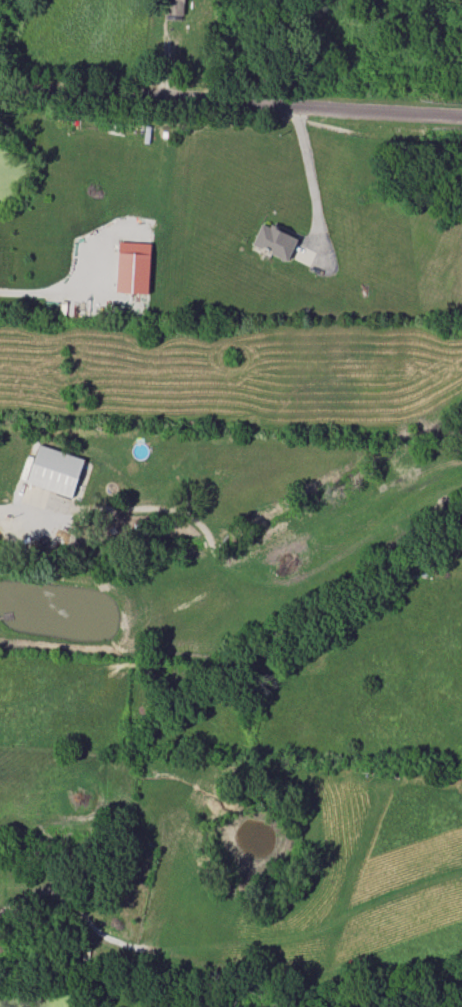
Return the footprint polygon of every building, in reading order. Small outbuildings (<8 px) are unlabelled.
[(185,0),(167,0),(166,15),(185,16),(185,0)] [(252,245),(287,261),(297,238),(262,222),(252,245)] [(150,243),(119,242),(117,293),(149,294),(150,243)] [(84,459),(38,445),(26,483),(72,497),(84,459)]
